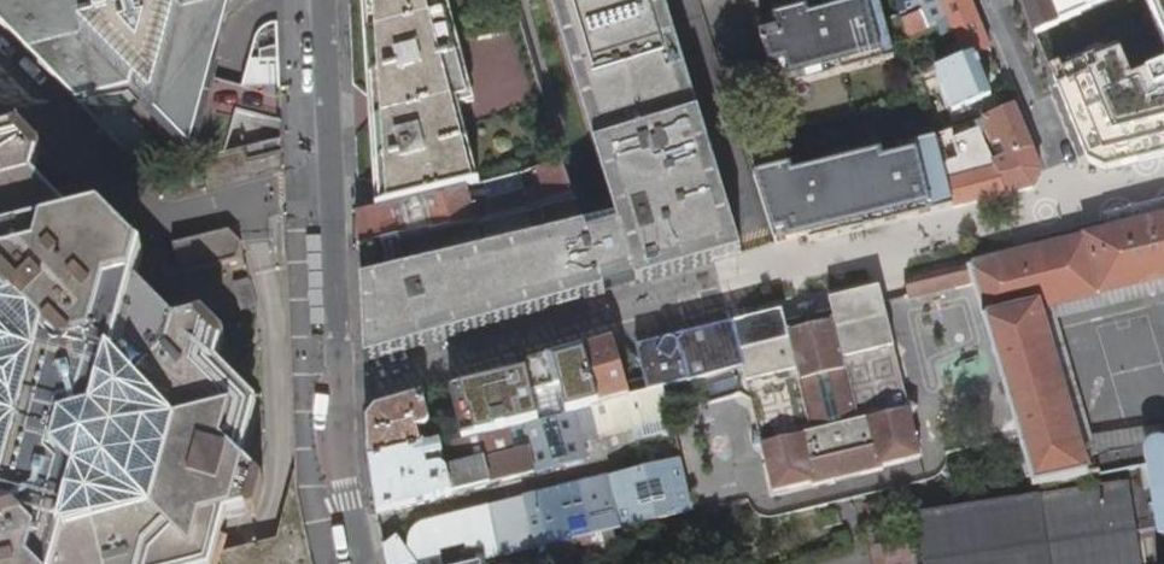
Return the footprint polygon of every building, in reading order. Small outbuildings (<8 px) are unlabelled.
[(77,96),(136,78),(193,136),(231,0),(0,0),(0,16),(77,96)] [(615,219),(361,279),(362,299),(364,331),(365,364),(594,302),(710,270),(744,261),(663,0),(548,0),(615,219)] [(384,210),(466,189),(470,188),(448,103),(465,99),(440,0),(367,0),(384,210)] [(470,188),(537,170),(562,164),(514,0),(440,0),(465,99),(448,103),(470,188)] [(797,88),(795,82),(803,79),(806,86),(884,67),(885,59),(890,58),(874,0),(859,0),(774,21),(777,33),(761,36),(779,92),(797,88)] [(902,22),(956,0),(896,0),(902,22)] [(965,61),(973,58),(991,51),(979,23),(970,0),(956,0),(902,22),(906,37),(935,26),(941,41),(954,36),(965,61)] [(1022,1),(1026,11),(1035,35),(1092,11),(1120,0),(1023,0),(1022,1)] [(936,73),(955,65),(951,55),(914,69),(917,80),(936,73)] [(936,73),(940,83),(953,112),(989,97),(973,58),(965,61),(936,73)] [(940,83),(936,73),(917,80),(920,89),(931,85),(940,83)] [(795,82),(797,88),(806,86),(803,79),(795,82)] [(931,85),(920,89),(926,113),(938,110),(931,85)] [(1001,152),(988,155),(989,157),(1007,197),(1033,191),(1041,173),(1028,142),(1014,107),(982,120),(994,147),(1000,146),(1006,144),(1012,158),(1004,162),(1001,152)] [(1007,197),(989,157),(967,162),(970,174),(965,175),(965,173),(963,174),(956,145),(953,132),(933,140),(934,144),(936,150),(938,150),(947,184),(954,210),(980,204),(1007,197)] [(227,519),(248,512),(250,516),(257,514),(265,485),(258,478),(255,481),(241,466),(243,454),(248,456),(261,408),(229,376),(225,379),(216,369),(221,346),(224,346),(226,338),(205,318),(199,321),(199,323),(177,330),(135,288),(143,260),(102,219),(74,226),(32,185),(39,161),(41,161),(43,153),(24,133),(16,135),(17,139),(0,143),(0,563),(213,563),(227,519)] [(250,158),(285,149),(285,134),(247,143),(250,158)] [(967,162),(989,157),(988,155),(981,139),(956,145),(963,174),(965,173),(965,175),(970,174),(967,162)] [(934,144),(815,173),(820,194),(811,197),(806,175),(795,178),(777,182),(775,174),(754,178),(776,246),(801,241),(816,238),(817,243),(878,228),(954,210),(947,184),(938,150),(936,150),(934,144)] [(479,210),(480,219),(498,215),(572,197),(562,164),(537,170),(543,192),(524,196),(524,194),(483,203),(484,208),(479,210)] [(793,169),(775,174),(777,182),(795,178),(793,169)] [(815,173),(806,175),(811,197),(820,194),(815,173)] [(469,198),(466,189),(384,210),(359,216),(360,233),(360,248),(475,220),(470,198),(469,198)] [(1103,235),(1039,250),(968,268),(979,304),(1020,439),(1025,456),(1035,488),(1088,476),(1038,310),(1163,279),(1163,220),(1103,235)] [(238,264),(243,247),(231,234),(173,249),(180,279),(238,264)] [(801,241),(802,247),(817,243),(816,238),(801,241)] [(972,287),(967,268),(950,272),(955,291),(972,287)] [(955,291),(950,272),(903,284),(907,302),(955,291)] [(237,317),(260,311),(253,284),(230,290),(237,317)] [(649,394),(659,391),(684,385),(746,369),(745,365),(891,327),(882,289),(830,301),(833,312),(818,316),(802,319),(786,323),(784,313),(734,325),(685,337),(651,345),(651,347),(643,361),(641,361),(647,386),(649,394)] [(815,305),(800,309),(802,319),(818,316),(815,305)] [(929,484),(923,462),(914,423),(921,410),(909,402),(901,368),(891,362),(885,363),(883,353),(887,352),(894,340),(891,327),(745,365),(746,369),(684,385),(690,410),(741,398),(745,390),(756,397),(752,404),(760,438),(752,451),(765,459),(775,497),(780,519),(829,508),(829,505),(830,504),(832,503),(834,501),(835,499),(836,496),(837,494),(838,492),(838,489),(838,486),(863,480),(865,484),(867,486),(869,488),(872,491),(876,492),(879,493),(879,496),(929,484)] [(901,368),(894,340),(887,352),(883,353),(885,363),(891,362),(901,368)] [(600,407),(624,401),(628,399),(626,391),(614,342),(598,347),(585,351),(596,394),(600,407)] [(651,347),(651,345),(637,348),(641,361),(643,361),(651,347)] [(565,402),(596,394),(585,351),(572,354),(554,360),(565,402)] [(540,422),(568,415),(565,402),(554,360),(543,363),(526,368),(527,374),(540,422)] [(498,382),(510,429),(540,422),(527,374),(498,382)] [(510,429),(498,382),(463,390),(475,438),(510,429)] [(626,391),(628,399),(649,394),(647,386),(626,391)] [(475,438),(463,390),(425,400),(431,424),(437,446),(440,446),(441,447),(475,438)] [(745,390),(741,398),(752,404),(756,397),(745,390)] [(628,399),(624,401),(632,431),(635,440),(669,431),(659,391),(649,394),(628,399)] [(596,394),(565,402),(568,415),(600,407),(596,394)] [(428,429),(431,424),(425,400),(424,399),(376,411),(367,423),(370,463),(423,450),(418,432),(428,429)] [(475,438),(441,447),(440,446),(437,446),(423,450),(370,463),(377,517),(437,502),(437,500),(490,487),(489,484),(586,460),(582,444),(632,431),(624,401),(600,407),(568,415),(540,422),(510,429),(475,438)] [(437,446),(431,424),(428,429),(418,432),(423,450),(437,446)] [(982,466),(1025,456),(1020,439),(978,449),(982,466)] [(1153,466),(1163,464),(1163,446),(1162,446),(1159,447),(1156,448),(1152,453),(1151,459),(1153,466)] [(946,457),(923,462),(929,484),(930,483),(934,482),(937,479),(941,476),(943,473),(945,469),(946,464),(947,461),(946,457)] [(677,462),(607,480),(621,533),(627,532),(691,517),(677,462)] [(1153,466),(1163,539),(1163,464),(1153,466)] [(607,480),(536,497),(533,506),(534,509),(527,511),(536,553),(621,533),(607,480)] [(829,508),(879,496),(879,493),(876,492),(872,491),(869,488),(867,486),(865,484),(863,480),(838,486),(838,489),(838,492),(837,494),(836,496),(835,499),(834,501),(832,503),(830,504),(829,505),(829,508)] [(1141,557),(1130,483),(919,516),(926,563),(1142,563),(1141,557)] [(536,497),(524,499),(527,511),(534,509),(533,506),(536,497)] [(780,519),(775,497),(752,503),(754,507),(756,511),(759,514),(763,516),(766,518),(771,519),(775,520),(779,520),(780,519)] [(524,499),(488,508),(502,561),(536,553),(527,511),(524,499)] [(390,563),(487,563),(491,563),(502,561),(488,508),(422,525),(419,526),(416,527),(413,529),(411,531),(410,533),(409,535),(409,537),(408,540),(408,542),(408,545),(409,547),(410,549),(407,551),(399,538),(386,546),(390,563)] [(621,559),(621,558),(634,555),(627,532),(621,533),(536,553),(502,561),(491,563),(601,563),(621,559)] [(917,540),(879,545),(877,534),(868,535),(872,563),(920,563),(917,540)]
